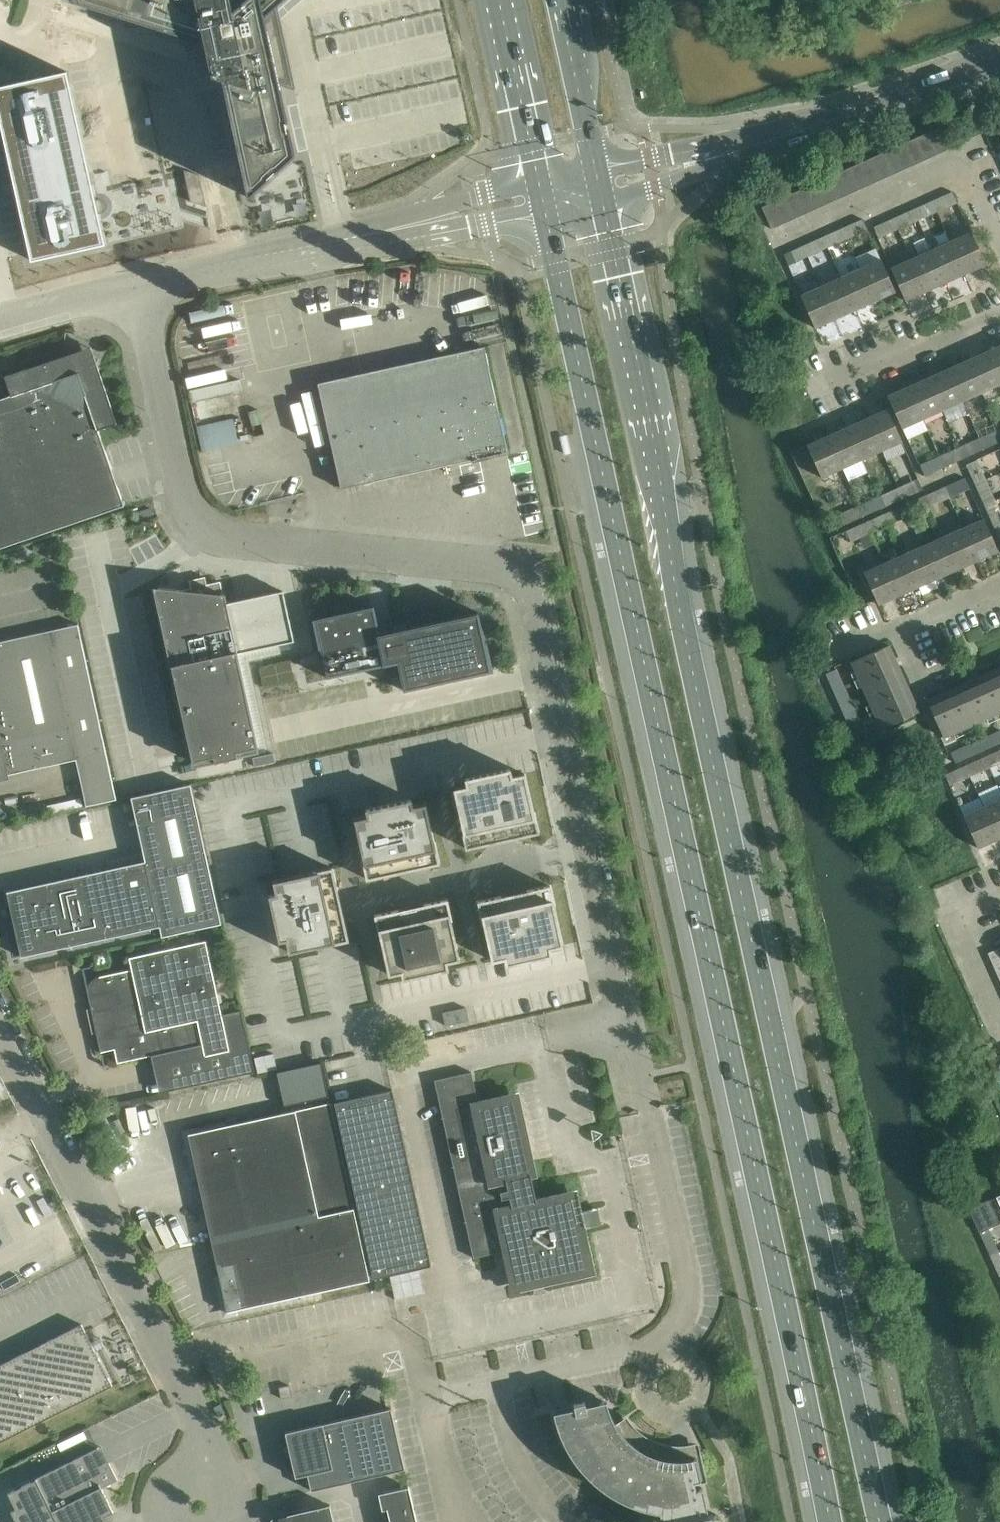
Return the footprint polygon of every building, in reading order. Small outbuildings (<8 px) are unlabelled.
[(205,42),(212,75),(222,78),(248,196),(283,164),(294,154),(274,63),(283,66),(275,26),(268,33),(264,16),(282,0),(71,0),(205,42)] [(0,86),(0,120),(31,260),(105,243),(98,213),(99,213),(100,213),(101,213),(102,212),(103,212),(103,211),(104,211),(104,210),(105,210),(105,209),(106,208),(106,207),(106,206),(106,205),(106,204),(106,203),(105,202),(105,201),(104,201),(104,200),(103,200),(103,199),(102,199),(101,198),(100,198),(99,198),(98,198),(97,198),(96,198),(95,199),(67,71),(0,86)] [(936,155),(947,150),(937,128),(926,133),(936,155)] [(936,155),(926,133),(915,138),(925,159),(936,155)] [(925,159),(915,138),(904,143),(914,164),(925,159)] [(914,164),(904,143),(893,147),(903,169),(914,164)] [(903,169),(893,147),(882,152),(892,174),(903,169)] [(892,174),(882,152),(871,157),(881,179),(892,174)] [(871,157),(860,162),(870,184),(881,179),(871,157)] [(860,162),(849,167),(859,189),(870,184),(860,162)] [(859,189),(849,167),(838,172),(848,194),(859,189)] [(190,201),(206,206),(200,174),(183,169),(190,201)] [(838,172),(827,177),(837,199),(848,194),(838,172)] [(837,199),(827,177),(816,182),(826,204),(837,199)] [(816,182),(805,187),(815,209),(826,204),(816,182)] [(815,209),(805,187),(794,191),(804,214),(815,209)] [(794,191),(783,196),(793,219),(804,214),(794,191)] [(945,194),(933,200),(937,210),(950,205),(945,194)] [(793,219),(783,196),(772,201),(782,223),(793,219)] [(933,200),(920,205),(924,216),(937,210),(933,200)] [(772,201),(761,206),(771,228),(782,223),(772,201)] [(893,217),(898,228),(911,222),(906,212),(893,217)] [(893,217),(880,223),(885,234),(898,228),(893,217)] [(842,227),(847,238),(860,232),(855,221),(842,227)] [(842,227),(829,233),(834,243),(847,238),(842,227)] [(965,273),(986,264),(971,231),(951,240),(965,273)] [(803,245),(807,255),(820,250),(816,239),(803,245)] [(965,273),(951,240),(931,249),(945,282),(965,273)] [(795,261),(807,255),(803,245),(790,251),(795,261)] [(945,282),(931,249),(911,258),(926,290),(945,282)] [(880,258),(860,268),(875,300),(895,291),(880,258)] [(926,290),(911,258),(891,267),(905,299),(926,290)] [(855,309),(875,300),(860,268),(841,276),(855,309)] [(841,276),(821,285),(835,318),(855,309),(841,276)] [(815,327),(835,318),(821,285),(801,294),(815,327)] [(94,356),(91,346),(81,350),(68,344),(62,356),(4,376),(11,395),(0,398),(0,548),(124,505),(124,504),(125,503),(125,502),(125,501),(125,500),(125,499),(124,499),(123,498),(122,498),(98,429),(117,423),(96,362),(98,358),(94,356)] [(987,350),(999,380),(999,345),(987,350)] [(507,451),(484,346),(318,383),(341,487),(507,451)] [(982,392),(999,383),(999,380),(987,350),(967,359),(982,392)] [(947,368),(962,400),(982,392),(967,359),(947,368)] [(928,377),(942,409),(962,400),(947,368),(928,377)] [(908,386),(922,418),(942,409),(928,377),(908,386)] [(908,386),(888,395),(907,439),(928,430),(922,418),(908,386)] [(867,417),(881,450),(902,441),(887,408),(867,417)] [(847,426),(862,458),(881,450),(867,417),(847,426)] [(203,422),(206,447),(242,443),(239,418),(203,422)] [(847,426),(828,435),(842,467),(847,479),(867,470),(862,458),(847,426)] [(983,448),(996,443),(991,432),(978,438),(983,448)] [(828,435),(807,444),(822,476),(842,467),(828,435)] [(983,448),(978,438),(966,443),(971,454),(983,448)] [(952,450),(939,455),(944,466),(957,460),(952,450)] [(944,466),(939,455),(926,461),(931,472),(944,466)] [(969,471),(975,484),(985,479),(980,466),(969,471)] [(975,484),(980,496),(991,491),(985,479),(975,484)] [(957,480),(945,485),(950,496),(962,491),(957,480)] [(903,498),(916,492),(911,481),(898,487),(903,498)] [(945,485),(932,491),(936,502),(950,496),(945,485)] [(890,503),(903,498),(898,487),(886,493),(890,503)] [(918,498),(905,503),(910,514),(922,508),(918,498)] [(863,515),(876,509),(872,499),(859,505),(863,515)] [(897,520),(910,514),(905,503),(892,509),(897,520)] [(851,521),(863,515),(859,505),(846,510),(851,521)] [(992,523),(999,520),(999,512),(997,505),(986,510),(992,523)] [(878,515),(866,521),(871,531),(883,526),(878,515)] [(984,517),(963,527),(978,559),(998,550),(984,517)] [(858,537),(871,531),(866,521),(853,527),(858,537)] [(978,559),(963,527),(944,535),(958,568),(978,559)] [(944,535),(924,544),(938,577),(958,568),(944,535)] [(938,577),(924,544),(904,553),(919,586),(938,577)] [(904,553),(884,562),(899,594),(919,586),(904,553)] [(864,571),(877,599),(879,603),(899,594),(884,562),(864,571)] [(237,653),(294,641),(283,590),(226,603),(225,594),(158,587),(159,593),(155,593),(192,760),(214,756),(215,761),(237,756),(236,751),(258,746),(237,653)] [(374,605),(312,618),(319,648),(321,648),(327,677),(397,661),(404,690),(493,670),(486,640),(478,611),(394,630),(380,633),(377,619),(374,605)] [(75,759),(85,805),(116,799),(78,623),(0,640),(0,776),(75,759)] [(851,661),(859,677),(896,661),(888,644),(851,661)] [(903,677),(896,661),(859,677),(866,694),(903,677)] [(836,668),(835,668),(826,673),(830,681),(840,676),(836,668)] [(999,711),(999,686),(993,670),(976,677),(993,714),(999,711)] [(843,684),(840,676),(830,681),(833,689),(843,684)] [(866,694),(874,711),(911,694),(903,677),(866,694)] [(976,721),(993,714),(976,677),(960,685),(976,721)] [(837,697),(847,693),(843,684),(833,689),(837,697)] [(960,729),(976,721),(960,685),(943,692),(960,729)] [(943,736),(960,729),(943,692),(926,700),(943,736)] [(851,701),(847,693),(837,697),(841,705),(851,701)] [(918,711),(911,694),(874,711),(881,727),(918,711)] [(845,714),(854,709),(851,701),(841,705),(845,714)] [(858,718),(854,709),(845,714),(848,722),(858,718)] [(852,730),(862,726),(858,718),(848,722),(852,730)] [(852,730),(856,739),(866,734),(862,726),(852,730)] [(999,742),(999,730),(999,729),(983,737),(988,747),(999,742)] [(972,755),(988,747),(983,737),(967,744),(972,755)] [(955,762),(972,755),(967,744),(951,751),(955,762)] [(992,752),(996,763),(999,762),(999,749),(992,752)] [(522,750),(522,766),(536,765),(535,750),(522,750)] [(978,759),(965,765),(969,775),(982,769),(978,759)] [(965,765),(952,770),(957,781),(969,775),(965,765)] [(459,787),(454,788),(455,792),(461,819),(463,828),(462,828),(463,831),(466,847),(487,843),(490,843),(488,836),(514,830),(514,833),(515,837),(518,836),(519,836),(538,831),(534,812),(533,812),(524,773),(512,775),(510,768),(465,778),(467,785),(459,787)] [(21,956),(159,925),(161,936),(221,923),(190,783),(131,796),(145,860),(6,891),(7,892),(11,892),(24,920),(17,924),(17,925),(18,925),(25,954),(20,955),(21,956)] [(983,806),(998,838),(999,837),(999,798),(983,806)] [(439,862),(435,843),(434,843),(425,804),(412,806),(411,799),(366,809),(368,816),(355,819),(363,859),(362,859),(367,878),(388,874),(390,874),(416,868),(418,867),(439,862)] [(998,838),(983,806),(963,815),(978,847),(998,838)] [(344,919),(337,888),(332,867),(313,872),(313,873),(274,881),(276,894),(269,896),(279,940),(286,939),(289,952),(328,943),(329,944),(348,940),(344,919)] [(499,896),(478,901),(482,918),(482,921),(483,920),(485,929),(491,956),(492,960),(495,959),(505,957),(506,964),(551,954),(550,947),(562,944),(554,905),(555,904),(550,885),(532,889),(530,890),(529,889),(527,890),(528,897),(503,902),(501,895),(499,896)] [(396,910),(375,915),(379,935),(380,934),(389,974),(402,971),(403,978),(448,968),(447,961),(459,958),(451,919),(452,919),(447,899),(426,904),(426,903),(424,904),(398,909),(396,910)] [(132,969),(98,976),(96,977),(93,978),(92,980),(90,982),(89,984),(88,985),(88,987),(87,990),(87,991),(88,992),(100,1051),(114,1049),(117,1062),(162,1052),(170,1091),(255,1072),(241,1010),(222,1014),(205,940),(129,957),(132,969)] [(987,952),(992,963),(999,960),(999,947),(987,952)] [(466,1007),(443,1012),(446,1025),(469,1020),(466,1007)] [(274,1052),(254,1057),(258,1072),(277,1068),(274,1052)] [(321,1061),(277,1071),(284,1104),(328,1095),(326,1084),(321,1061)] [(473,1257),(508,1249),(517,1290),(595,1273),(577,1189),(536,1198),(514,1099),(479,1107),(472,1071),(434,1079),(473,1257)] [(392,1089),(333,1102),(372,1279),(431,1266),(392,1089)] [(370,1280),(331,1102),(188,1133),(227,1311),(370,1280)] [(969,1209),(977,1226),(985,1222),(977,1205),(969,1209)] [(982,1238),(990,1255),(998,1251),(991,1234),(982,1238)] [(997,1272),(999,1270),(999,1255),(998,1251),(990,1255),(997,1272)] [(0,1364),(0,1441),(112,1385),(95,1351),(99,1349),(94,1339),(90,1341),(81,1324),(0,1364)] [(722,1521),(722,1520),(722,1519),(721,1517),(720,1515),(719,1514),(718,1514),(716,1513),(713,1514),(702,1516),(701,1510),(707,1509),(702,1487),(696,1488),(694,1480),(700,1479),(695,1456),(684,1458),(684,1457),(683,1456),(682,1455),(681,1454),(679,1454),(677,1455),(676,1455),(676,1456),(675,1457),(675,1458),(667,1458),(669,1447),(658,1444),(649,1440),(641,1435),(633,1428),(627,1421),(626,1419),(617,1426),(612,1418),(609,1410),(606,1401),(606,1399),(585,1404),(585,1401),(573,1404),(574,1406),(553,1411),(554,1413),(559,1431),(567,1448),(577,1463),(590,1477),(604,1489),(620,1499),(637,1506),(656,1511),(660,1511),(659,1517),(654,1516),(653,1521),(721,1521),(722,1521)] [(284,1432),(295,1478),(307,1475),(310,1491),(404,1469),(390,1408),(284,1432)] [(705,1443),(685,1444),(686,1456),(706,1455),(705,1443)] [(3,1494),(11,1510),(17,1521),(108,1521),(105,1515),(113,1511),(101,1487),(118,1479),(109,1462),(106,1463),(98,1447),(82,1455),(35,1478),(3,1494)] [(408,1486),(383,1492),(390,1521),(417,1521),(408,1486)] [(330,1504),(287,1513),(289,1521),(334,1521),(330,1504)]
